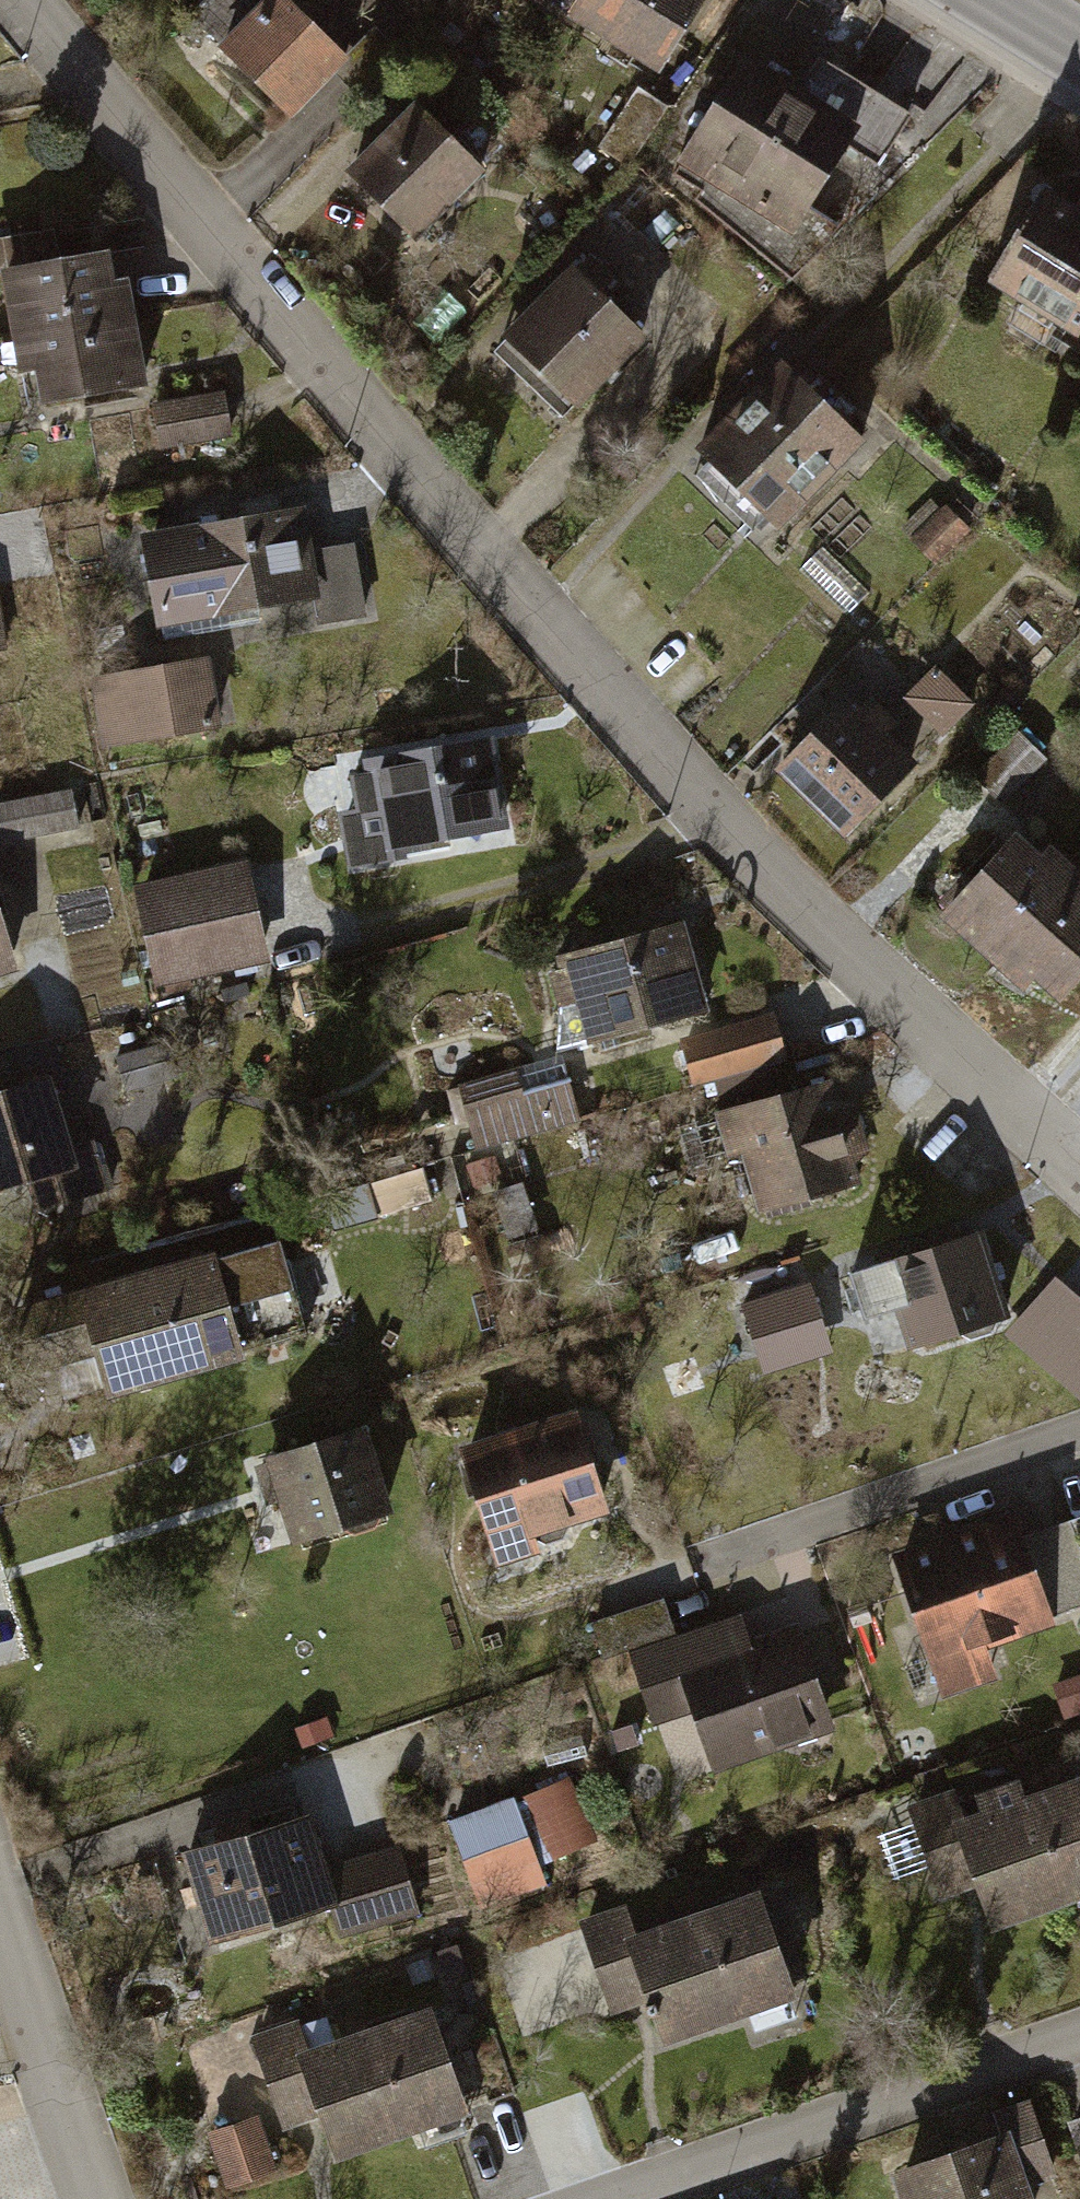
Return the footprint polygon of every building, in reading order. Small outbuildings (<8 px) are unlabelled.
[(221,34),(299,105),(350,49),(297,0),(252,0),(221,34)] [(657,53),(691,0),(575,0),(657,53)] [(747,47),(680,152),(792,223),(859,118),(747,47)] [(416,91),(346,163),(417,233),(488,161),(416,91)] [(985,271),(1079,333),(1079,196),(1047,175),(985,271)] [(13,334),(135,316),(127,268),(115,269),(110,239),(1,256),(13,334)] [(574,256),(503,328),(577,400),(648,329),(574,256)] [(135,316),(13,334),(18,365),(37,362),(43,396),(146,378),(135,316)] [(776,520),(866,429),(784,349),(694,440),(776,520)] [(224,395),(152,407),(160,452),(232,440),(224,395)] [(304,502),(138,533),(156,628),(322,597),(304,502)] [(935,563),(970,529),(944,503),(910,537),(935,563)] [(801,569),(847,612),(868,589),(823,546),(801,569)] [(210,652),(92,671),(104,741),(221,722),(210,652)] [(936,663),(904,695),(943,733),(975,701),(936,663)] [(849,688),(774,762),(842,831),(917,757),(849,688)] [(977,768),(1007,799),(1050,757),(1021,727),(977,768)] [(506,824),(491,733),(372,753),(374,769),(349,773),(354,801),(333,805),(343,865),(394,857),(392,844),(506,824)] [(991,954),(1074,861),(1049,839),(1041,849),(1015,826),(941,910),(991,954)] [(991,954),(1023,981),(1035,969),(1064,993),(1079,975),(1079,867),(1074,861),(991,954)] [(246,867),(133,891),(154,990),(267,966),(246,867)] [(13,961),(0,914),(0,965),(13,961)] [(690,916),(566,946),(570,964),(550,969),(558,1002),(577,998),(587,1039),(713,1008),(690,916)] [(786,1012),(680,1043),(690,1087),(794,1057),(786,1012)] [(581,1124),(561,1057),(459,1088),(479,1154),(581,1124)] [(0,1081),(0,1174),(69,1157),(47,1070),(0,1081)] [(837,1076),(715,1106),(727,1154),(740,1150),(754,1205),(862,1178),(837,1076)] [(981,1224),(850,1263),(865,1311),(899,1301),(911,1342),(1008,1313),(981,1224)] [(212,1247),(75,1283),(103,1388),(240,1352),(212,1247)] [(830,1349),(810,1283),(744,1302),(765,1369),(830,1349)] [(1013,1333),(1079,1390),(1079,1304),(1056,1283),(1013,1333)] [(577,1421),(457,1459),(493,1573),(540,1558),(536,1545),(609,1521),(577,1421)] [(352,1424),(261,1453),(288,1539),(379,1510),(352,1424)] [(1019,1504),(886,1550),(938,1699),(1005,1675),(991,1635),(1057,1612),(1019,1504)] [(694,1711),(712,1766),(835,1726),(800,1620),(750,1637),(742,1611),(673,1634),(662,1598),(587,1622),(598,1656),(626,1647),(651,1725),(694,1711)] [(549,1850),(600,1840),(587,1772),(536,1782),(549,1850)] [(525,1788),(456,1813),(486,1893),(555,1868),(525,1788)] [(962,1835),(998,1935),(1079,1905),(1079,1793),(962,1835)] [(180,1856),(209,1949),(338,1910),(326,1873),(309,1816),(180,1856)] [(338,1910),(341,1941),(420,1916),(401,1849),(326,1873),(338,1910)] [(628,1900),(575,1919),(608,2013),(646,2000),(659,2039),(795,1991),(758,1884),(637,1926),(628,1900)] [(301,2042),(338,2154),(466,2113),(429,2001),(301,2042)] [(228,2184),(276,2169),(258,2112),(210,2127),(228,2184)] [(887,2167),(898,2198),(1049,2198),(1023,2121),(887,2167)] [(1068,2126),(1079,2162),(1079,2122),(1068,2126)]
